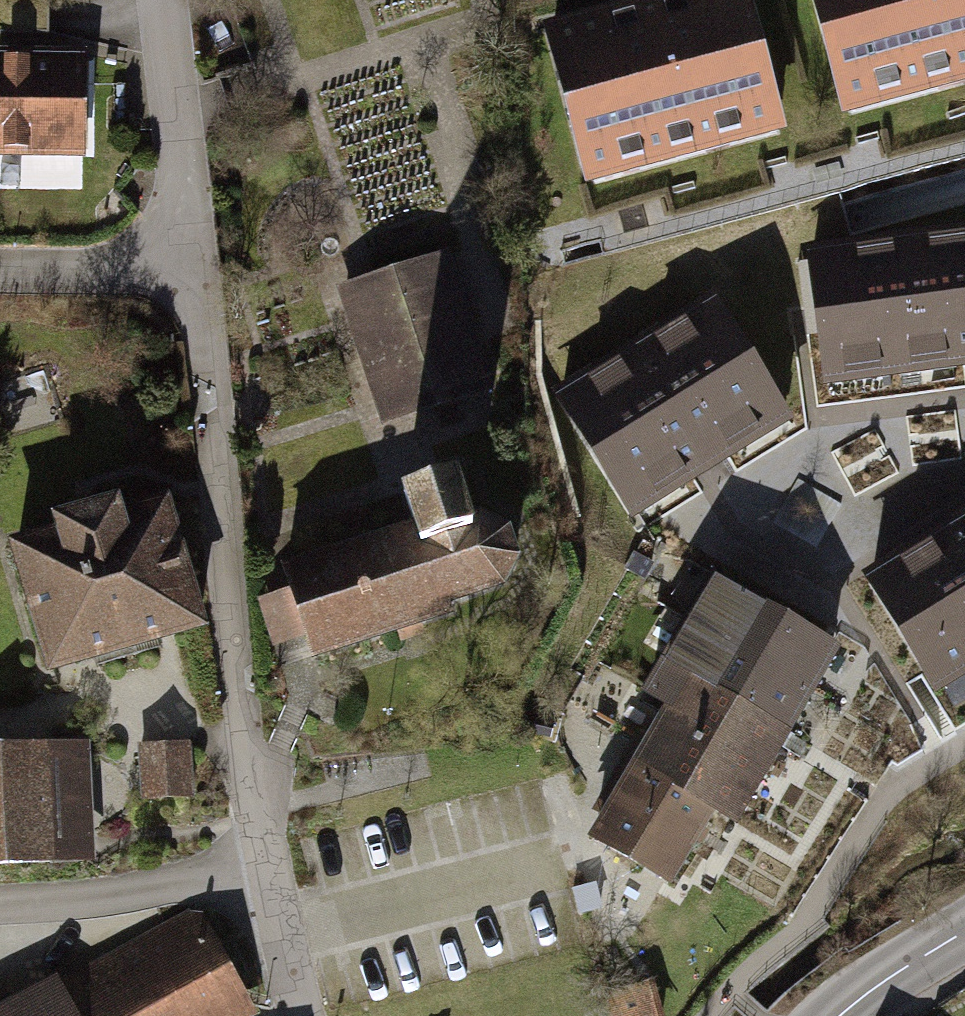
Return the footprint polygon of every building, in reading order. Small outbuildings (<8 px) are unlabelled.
[(847,110),(964,79),(964,0),(818,0),(847,110)] [(589,182),(774,130),(737,1),(552,54),(589,182)] [(0,43),(0,155),(102,154),(101,42),(0,43)] [(813,253),(830,373),(964,354),(964,231),(813,253)] [(457,258),(344,295),(391,436),(504,398),(457,258)] [(631,512),(783,417),(715,302),(561,396),(631,512)] [(312,650),(319,672),(531,606),(548,566),(535,524),(501,509),(485,514),(473,477),(409,497),(421,534),(288,575),(296,598),(266,607),(283,659),(312,650)] [(21,544),(54,665),(214,622),(181,501),(137,513),(130,486),(64,504),(71,531),(21,544)] [(804,490),(788,526),(825,542),(841,506),(804,490)] [(931,684),(964,664),(964,522),(869,582),(931,684)] [(741,829),(844,648),(717,576),(670,658),(663,654),(641,694),(658,703),(644,726),(651,730),(588,840),(675,889),(717,815),(741,829)] [(200,744),(149,747),(152,809),(203,806),(200,744)] [(0,763),(0,882),(97,877),(90,758),(0,763)] [(201,910),(6,1015),(258,1015),(201,910)] [(601,991),(608,1015),(668,1015),(657,975),(601,991)]
